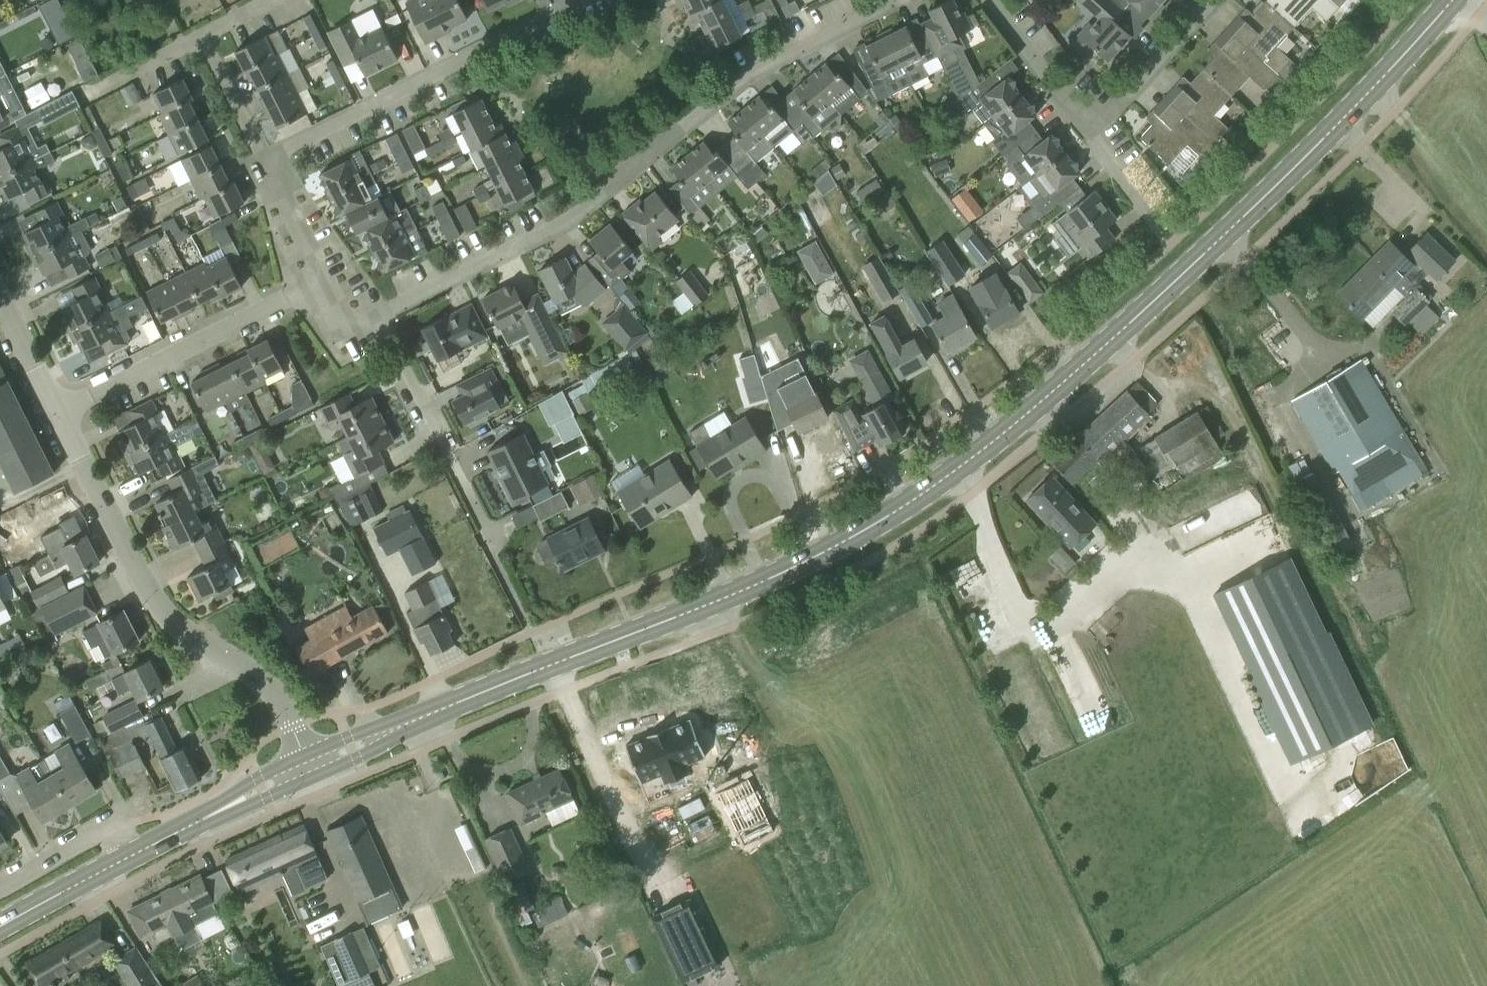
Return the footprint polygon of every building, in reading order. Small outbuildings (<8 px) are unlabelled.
[(60,42),(77,34),(59,0),(48,0),(40,4),(60,42)] [(405,1),(417,25),(425,43),(441,36),(439,32),(449,28),(467,19),(458,1),(458,0),(408,0),(405,1)] [(489,9),(508,0),(484,0),(489,9)] [(689,13),(714,0),(676,0),(679,7),(684,4),(689,13)] [(704,29),(731,16),(724,0),(714,0),(689,13),(694,23),(699,21),(704,29)] [(740,12),(751,7),(748,0),(747,0),(737,5),(740,12)] [(786,17),(800,10),(794,0),(793,0),(787,3),(785,0),(777,0),(786,17)] [(956,99),(973,87),(954,49),(962,45),(958,36),(972,29),(963,11),(960,13),(953,0),(948,0),(929,10),(935,23),(923,29),(925,32),(936,55),(935,56),(956,99)] [(1113,0),(1079,0),(1099,18),(1083,37),(1079,33),(1070,43),(1083,55),(1091,46),(1107,61),(1131,35),(1116,22),(1125,12),(1124,11),(1113,0)] [(1124,11),(1132,2),(1148,16),(1150,14),(1153,17),(1163,6),(1160,3),(1163,0),(1113,0),(1124,11)] [(1227,27),(1285,80),(1292,72),(1285,65),(1290,60),(1275,47),(1294,26),(1266,0),(1265,0),(1251,15),(1253,17),(1247,23),(1239,15),(1227,27)] [(1294,26),(1310,8),(1325,21),(1329,18),(1336,24),(1347,12),(1335,0),(1266,0),(1294,26)] [(1347,12),(1357,0),(1335,0),(1347,12)] [(751,7),(740,12),(744,20),(755,14),(751,7)] [(354,55),(365,75),(398,59),(381,25),(373,8),(326,32),(344,66),(345,65),(343,60),(354,55)] [(301,17),(312,37),(319,33),(309,13),(301,17)] [(731,16),(704,29),(715,53),(728,46),(726,42),(741,35),(731,16)] [(140,19),(131,24),(137,34),(145,29),(140,19)] [(921,64),(935,56),(936,55),(925,32),(912,39),(906,26),(893,32),(892,30),(886,33),(886,34),(910,84),(927,76),(921,64)] [(1216,54),(1203,68),(1232,95),(1248,77),(1263,89),(1271,80),(1278,87),(1285,80),(1227,27),(1214,41),(1223,49),(1217,56),(1216,54)] [(889,94),(910,84),(886,34),(886,33),(885,31),(883,33),(884,35),(877,38),(878,39),(866,46),(872,59),(860,65),(872,88),(883,83),(889,94)] [(319,33),(312,37),(318,49),(326,46),(319,33)] [(235,51),(245,71),(275,56),(274,55),(265,36),(235,51)] [(79,38),(65,45),(74,63),(88,56),(79,38)] [(254,79),(258,88),(288,73),(278,53),(274,55),(275,56),(245,71),(250,81),(254,79)] [(326,63),(332,75),(339,72),(333,59),(326,63)] [(826,62),(810,75),(841,113),(868,91),(850,68),(841,75),(838,71),(835,74),(826,62)] [(1176,83),(1165,96),(1222,148),(1228,142),(1221,135),(1227,128),(1213,115),(1232,95),(1203,68),(1189,83),(1191,85),(1185,91),(1176,83)] [(339,72),(332,75),(338,88),(346,84),(339,72)] [(259,99),(264,109),(298,93),(288,73),(258,88),(263,97),(259,99)] [(972,111),(983,124),(1022,95),(1015,86),(1016,80),(1010,80),(1008,76),(999,83),(992,73),(973,87),(956,99),(956,100),(968,114),(972,111)] [(804,108),(796,115),(802,123),(800,124),(812,137),(822,129),(838,130),(840,114),(841,113),(810,75),(793,89),(802,100),(800,103),(804,108)] [(153,93),(162,112),(163,113),(193,98),(183,78),(153,93)] [(21,116),(26,128),(41,121),(43,125),(80,106),(72,90),(21,116)] [(298,93),(264,109),(269,120),(273,118),(278,127),(308,112),(298,93)] [(452,134),(461,129),(490,115),(479,93),(466,100),(468,105),(453,112),(454,114),(444,118),(448,127),(437,133),(441,140),(452,134)] [(759,95),(743,108),(774,146),(792,131),(802,144),(812,137),(800,124),(802,123),(796,115),(795,115),(783,101),(774,108),(771,104),(768,106),(759,95)] [(998,134),(1009,149),(1010,149),(1035,130),(1028,120),(1036,114),(1034,111),(1034,105),(1029,104),(1022,95),(983,124),(993,138),(998,134)] [(1222,148),(1165,96),(1152,110),(1160,118),(1155,124),(1153,122),(1140,137),(1146,144),(1145,145),(1147,147),(1148,146),(1168,164),(1186,145),(1199,156),(1197,158),(1206,166),(1222,148)] [(157,114),(167,135),(198,119),(194,110),(198,108),(193,98),(163,113),(162,112),(157,114)] [(11,122),(0,100),(0,127),(11,122)] [(774,146),(743,108),(727,122),(736,133),(733,135),(755,162),(774,146)] [(882,111),(875,117),(880,125),(888,118),(882,111)] [(889,119),(897,128),(903,124),(895,114),(889,119)] [(471,150),(477,147),(477,146),(504,132),(500,123),(495,126),(490,115),(461,129),(471,150)] [(198,119),(167,135),(177,155),(212,137),(207,127),(203,128),(198,119)] [(35,157),(32,151),(33,150),(27,136),(25,137),(18,126),(0,135),(0,144),(2,148),(0,149),(0,175),(35,157)] [(91,132),(98,145),(106,141),(100,129),(91,132)] [(1037,172),(1038,173),(1065,152),(1058,143),(1059,138),(1054,137),(1051,134),(1043,140),(1035,130),(1010,149),(1009,149),(1004,153),(1007,158),(1011,160),(1014,158),(1016,162),(1014,164),(1013,168),(1022,181),(1020,182),(1020,183),(1037,172)] [(477,146),(477,147),(486,165),(519,149),(515,140),(510,143),(504,132),(477,146)] [(385,139),(397,161),(408,155),(396,133),(385,139)] [(456,142),(452,134),(441,140),(445,148),(456,142)] [(106,141),(98,145),(104,158),(112,154),(106,141)] [(704,141),(688,154),(718,191),(737,176),(716,150),(712,152),(704,141)] [(180,159),(190,180),(221,164),(216,155),(220,153),(215,143),(180,159)] [(486,165),(496,185),(524,171),(519,162),(525,159),(519,149),(486,165)] [(0,175),(0,190),(1,189),(6,199),(23,191),(29,202),(52,191),(45,178),(40,180),(35,168),(37,167),(38,169),(54,161),(49,151),(35,158),(35,157),(0,175)] [(1065,152),(1038,173),(1028,180),(1038,193),(1030,199),(1043,215),(1059,203),(1052,193),(1080,171),(1077,168),(1078,162),(1073,162),(1065,152)] [(718,191),(688,154),(671,167),(680,179),(677,181),(698,207),(718,191)] [(408,155),(397,161),(402,172),(414,167),(408,155)] [(324,185),(329,195),(371,174),(367,166),(357,171),(351,158),(319,174),(321,178),(319,183),(324,185)] [(930,164),(934,177),(950,171),(945,159),(930,164)] [(821,163),(809,173),(814,179),(826,169),(821,163)] [(200,200),(203,198),(203,197),(234,182),(229,172),(225,174),(221,164),(190,180),(200,200)] [(116,169),(122,182),(130,178),(125,165),(116,169)] [(757,182),(765,175),(758,166),(750,173),(757,182)] [(818,178),(827,190),(839,182),(829,169),(818,178)] [(524,171),(496,185),(505,204),(520,197),(522,201),(535,194),(524,171)] [(757,182),(750,173),(741,181),(748,189),(757,182)] [(340,216),(346,213),(347,213),(372,200),(371,199),(378,196),(382,194),(376,182),(375,182),(371,174),(329,195),(335,206),(333,211),(338,212),(340,216)] [(203,197),(203,198),(213,217),(244,202),(234,182),(203,197)] [(472,189),(476,195),(486,189),(483,183),(472,189)] [(125,187),(131,199),(138,196),(132,184),(125,187)] [(414,190),(419,201),(430,195),(425,184),(414,190)] [(486,189),(476,195),(480,203),(491,198),(486,189)] [(622,213),(652,250),(662,241),(658,236),(679,219),(655,191),(636,207),(633,204),(622,213)] [(1115,238),(1106,227),(1108,225),(1104,220),(1112,214),(1094,191),(1079,202),(1066,212),(1075,224),(1056,238),(1068,254),(1080,246),(1089,258),(1115,238)] [(357,234),(363,231),(363,229),(389,216),(388,215),(387,216),(378,196),(371,199),(372,200),(347,213),(346,213),(351,223),(350,228),(355,230),(357,234)] [(973,199),(959,210),(968,221),(982,211),(973,199)] [(469,200),(457,204),(466,230),(478,226),(469,200)] [(25,244),(31,255),(73,233),(74,234),(82,230),(90,226),(85,217),(66,226),(67,227),(64,229),(59,216),(63,214),(57,201),(34,212),(40,224),(23,232),(28,243),(25,244)] [(431,206),(437,218),(449,212),(443,201),(431,206)] [(130,210),(135,222),(143,218),(138,206),(130,210)] [(186,207),(172,214),(173,217),(178,227),(186,224),(187,225),(193,222),(186,207)] [(707,219),(701,211),(692,218),(698,226),(707,219)] [(1016,220),(1023,230),(1035,221),(1027,211),(1016,220)] [(449,212),(437,218),(448,241),(460,235),(449,212)] [(367,240),(373,250),(405,234),(394,213),(388,215),(389,216),(363,229),(363,231),(364,233),(362,238),(367,240)] [(166,221),(172,234),(180,230),(178,227),(173,217),(166,221)] [(208,225),(219,248),(232,242),(221,219),(208,225)] [(626,242),(631,238),(619,224),(614,228),(610,223),(589,240),(602,256),(591,264),(610,287),(630,271),(622,261),(633,251),(626,242)] [(758,226),(747,235),(754,243),(765,234),(758,226)] [(73,233),(31,255),(36,266),(39,265),(44,275),(46,274),(52,286),(89,267),(83,255),(87,253),(89,247),(81,232),(82,231),(82,230),(74,234),(73,233)] [(156,232),(144,238),(148,246),(160,240),(156,232)] [(961,243),(979,266),(992,256),(974,233),(961,243)] [(1371,262),(1339,295),(1361,316),(1392,285),(1405,297),(1415,288),(1402,275),(1417,259),(1437,279),(1454,261),(1425,233),(1408,251),(1409,252),(1405,256),(1390,242),(1371,262)] [(405,234),(373,250),(378,260),(376,266),(381,267),(383,271),(415,255),(405,234)] [(148,246),(144,238),(131,245),(135,253),(148,246)] [(815,240),(796,250),(815,284),(833,274),(815,240)] [(94,255),(100,267),(121,257),(116,245),(94,255)] [(226,256),(207,266),(222,296),(241,286),(226,256)] [(882,302),(899,292),(900,292),(898,289),(878,256),(861,266),(882,302)] [(565,257),(539,270),(548,288),(555,303),(560,313),(581,303),(584,307),(606,289),(598,279),(585,264),(573,273),(565,257)] [(205,261),(185,271),(200,302),(209,297),(211,301),(222,296),(207,266),(205,261)] [(674,281),(693,306),(708,294),(689,270),(674,281)] [(185,271),(166,281),(183,315),(193,310),(191,306),(200,302),(185,271)] [(995,273),(970,287),(979,302),(991,326),(1004,319),(1006,323),(1017,317),(1015,313),(1018,311),(1005,288),(1003,289),(995,273)] [(64,320),(69,331),(111,309),(108,302),(102,304),(96,292),(101,290),(95,277),(72,288),(78,300),(61,308),(66,319),(64,320)] [(1032,277),(1019,286),(1031,301),(1042,292),(1043,292),(1032,277)] [(611,288),(626,306),(636,298),(621,280),(611,288)] [(183,315),(166,281),(146,291),(161,321),(171,317),(173,320),(183,315)] [(900,292),(899,292),(919,327),(932,319),(910,282),(898,289),(900,292)] [(551,360),(567,352),(537,293),(522,301),(513,283),(483,298),(498,328),(520,317),(529,335),(537,332),(551,360)] [(1400,302),(1390,312),(1404,325),(1405,326),(1429,302),(1415,289),(1415,288),(1405,297),(1400,302)] [(949,349),(950,351),(953,352),(962,347),(963,345),(961,342),(974,335),(951,293),(936,302),(942,315),(931,322),(947,350),(949,349)] [(600,322),(623,351),(646,332),(622,303),(600,322)] [(422,328),(427,340),(432,348),(438,361),(443,371),(461,363),(456,352),(487,336),(480,322),(471,304),(456,311),(458,316),(451,319),(449,315),(422,328)] [(111,309),(69,331),(75,342),(77,341),(83,351),(100,342),(105,354),(127,343),(121,330),(117,332),(111,320),(116,318),(111,309)] [(869,322),(899,376),(926,362),(912,337),(900,344),(884,314),(869,322)] [(152,323),(142,328),(148,341),(158,336),(152,323)] [(268,339),(248,349),(263,378),(283,368),(268,339)] [(427,340),(420,344),(424,352),(432,348),(427,340)] [(239,358),(230,362),(246,393),(265,383),(263,378),(248,349),(237,354),(239,358)] [(661,353),(650,359),(655,368),(666,363),(661,353)] [(754,354),(738,358),(747,386),(747,385),(752,401),(763,397),(763,398),(767,397),(760,375),(754,354)] [(1421,473),(1398,434),(1403,431),(1361,359),(1289,401),(1332,474),(1337,471),(1360,509),(1421,473)] [(219,363),(209,368),(226,402),(246,393),(230,362),(221,367),(219,363)] [(226,402),(209,368),(199,373),(201,377),(191,382),(206,412),(226,402)] [(498,406),(491,393),(500,388),(490,368),(457,385),(462,395),(453,400),(465,423),(468,421),(470,425),(486,417),(484,413),(498,406)] [(776,368),(760,375),(767,397),(777,430),(794,422),(798,431),(801,430),(803,434),(814,429),(812,424),(827,417),(815,392),(805,373),(784,383),(776,368)] [(853,398),(833,409),(853,451),(876,439),(879,445),(905,430),(888,401),(893,398),(883,381),(876,368),(859,376),(874,406),(862,414),(853,398)] [(15,492),(54,472),(8,380),(6,381),(0,369),(0,463),(15,492)] [(291,406),(278,412),(282,420),(313,405),(300,381),(289,386),(292,391),(291,406)] [(1148,413),(1157,404),(1137,382),(1051,460),(1072,483),(1096,460),(1111,476),(1135,453),(1125,441),(1151,417),(1148,413)] [(553,422),(572,413),(561,390),(538,403),(549,424),(553,422)] [(571,400),(578,414),(594,406),(586,392),(571,400)] [(340,424),(347,437),(382,419),(371,397),(354,405),(349,393),(321,407),(331,429),(340,424)] [(121,443),(126,454),(168,433),(168,432),(164,424),(159,427),(153,414),(158,412),(151,400),(129,411),(135,422),(118,431),(123,441),(121,443)] [(1228,453),(1209,411),(1146,439),(1164,481),(1228,453)] [(282,420),(278,412),(266,419),(270,426),(282,420)] [(697,446),(696,446),(715,478),(739,464),(740,466),(767,450),(746,416),(711,437),(703,423),(689,432),(697,446)] [(382,419),(347,437),(338,442),(343,453),(342,454),(354,477),(383,463),(377,450),(394,441),(382,419)] [(168,433),(126,454),(131,465),(134,463),(139,474),(150,468),(156,480),(162,477),(185,466),(175,446),(194,436),(187,423),(168,432),(168,433)] [(258,437),(255,430),(242,436),(246,444),(258,437)] [(523,433),(488,451),(513,501),(548,484),(541,470),(551,465),(543,449),(533,454),(523,433)] [(246,444),(242,436),(230,443),(233,450),(246,444)] [(238,449),(237,454),(239,459),(244,461),(249,458),(251,453),(248,448),(243,447),(238,449)] [(164,514),(168,524),(169,525),(196,512),(195,511),(216,500),(203,473),(219,465),(214,456),(192,468),(168,479),(175,493),(155,503),(160,512),(158,512),(160,516),(164,514)] [(616,490),(629,511),(640,528),(692,496),(669,458),(616,490)] [(570,486),(579,505),(601,494),(592,475),(570,486)] [(1027,499),(1070,546),(1095,524),(1051,476),(1027,499)] [(336,499),(350,527),(383,510),(369,483),(336,499)] [(1258,485),(1166,524),(1178,552),(1270,513),(1258,485)] [(532,505),(540,521),(568,507),(560,491),(532,505)] [(193,540),(200,554),(224,543),(212,517),(201,522),(196,512),(169,525),(168,524),(162,527),(174,550),(193,540)] [(374,531),(386,555),(399,550),(412,578),(439,566),(414,512),(374,531)] [(549,538),(539,543),(538,547),(546,564),(550,565),(557,562),(558,563),(561,562),(564,569),(604,550),(588,518),(548,537),(549,538)] [(61,526),(40,537),(48,553),(56,568),(67,562),(73,574),(81,571),(99,561),(86,535),(70,543),(61,526)] [(254,548),(262,565),(298,547),(290,530),(254,548)] [(224,543),(200,554),(207,567),(187,577),(199,600),(213,592),(216,599),(234,590),(225,570),(236,565),(224,543)] [(1049,556),(1065,573),(1076,564),(1060,546),(1049,556)] [(1292,754),(1369,718),(1290,550),(1213,586),(1292,754)] [(4,561),(29,609),(68,591),(60,576),(31,591),(13,556),(4,561)] [(406,612),(413,625),(421,643),(425,642),(431,655),(453,644),(447,631),(451,629),(428,581),(403,592),(411,609),(406,612)] [(30,611),(46,645),(57,639),(55,635),(98,613),(83,584),(30,611)] [(295,648),(310,674),(388,631),(373,604),(351,615),(344,605),(308,625),(315,637),(295,648)] [(82,631),(90,648),(97,644),(104,657),(112,653),(139,640),(123,610),(82,631)] [(0,644),(0,652),(1,655),(23,644),(18,635),(0,644)] [(111,679),(118,694),(130,688),(136,700),(162,687),(149,660),(111,679)] [(93,722),(101,737),(143,715),(135,699),(101,716),(102,718),(93,722)] [(76,703),(74,705),(59,713),(75,742),(90,735),(92,733),(76,703)] [(649,733),(626,743),(641,779),(706,752),(691,716),(668,726),(667,725),(649,732),(649,733)] [(160,757),(160,758),(175,790),(201,777),(186,745),(177,750),(161,717),(144,725),(160,757)] [(110,755),(120,777),(144,766),(133,743),(132,744),(128,733),(102,745),(107,756),(110,755)] [(62,766),(51,773),(50,773),(69,805),(95,789),(68,743),(54,751),(62,766)] [(4,796),(15,815),(16,814),(12,807),(29,796),(44,820),(69,805),(50,773),(51,773),(43,760),(30,767),(29,766),(14,774),(9,773),(0,757),(0,789),(4,796)] [(565,819),(579,813),(559,769),(506,793),(521,825),(545,814),(544,812),(559,806),(565,819)] [(744,776),(715,789),(741,843),(769,829),(744,776)] [(678,803),(682,816),(710,807),(705,794),(678,803)] [(360,816),(326,831),(357,901),(366,922),(401,907),(391,885),(360,816)] [(691,838),(718,832),(715,816),(688,821),(691,838)] [(303,825),(225,860),(239,893),(282,873),(284,873),(282,869),(294,864),(305,888),(327,878),(303,825)] [(483,839),(502,880),(529,868),(510,827),(483,839)] [(174,936),(180,949),(201,939),(194,925),(218,913),(212,902),(213,901),(200,875),(128,911),(141,937),(153,931),(158,942),(171,936),(172,938),(174,936)] [(690,899),(651,918),(682,982),(721,963),(690,899)] [(538,926),(551,921),(567,913),(562,900),(546,908),(532,913),(538,926)] [(114,947),(113,944),(114,944),(100,919),(22,964),(35,985),(55,985),(54,983),(66,976),(66,975),(114,947)] [(320,945),(338,985),(368,972),(351,932),(320,945)] [(124,981),(127,985),(152,985),(159,982),(136,947),(135,947),(120,956),(132,976),(124,981)] [(182,985),(204,985),(197,975),(181,985),(182,985)]
